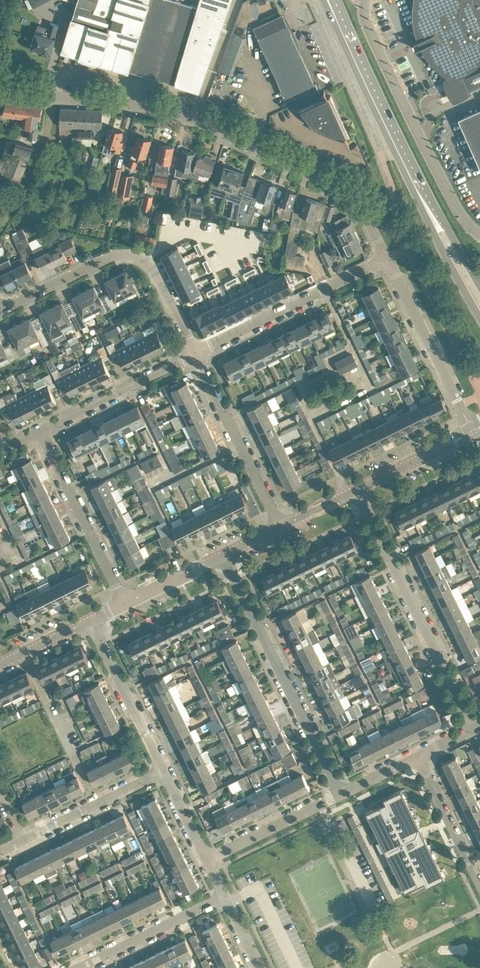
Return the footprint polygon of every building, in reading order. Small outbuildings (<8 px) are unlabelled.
[(77,2),(63,50),(82,56),(80,60),(82,62),(95,67),(99,65),(100,61),(174,84),(200,91),(232,0),(199,0),(198,6),(177,0),(148,0),(148,2),(142,0),(70,0),(77,2)] [(245,27),(253,5),(264,0),(246,0),(244,1),(218,69),(232,74),(246,37),(242,35),(245,27)] [(430,34),(433,41),(435,40),(437,43),(442,48),(448,51),(455,53),(462,53),(469,51),(475,47),(479,42),(479,0),(450,0),(447,1),(441,5),(436,10),(432,16),(431,23),(431,30),(432,33),(430,34)] [(285,96),(314,83),(283,14),(254,28),(285,96)] [(36,31),(31,49),(50,54),(59,24),(51,22),(49,27),(47,34),(36,31)] [(445,68),(450,80),(464,74),(465,77),(479,70),(479,52),(445,68)] [(447,81),(455,98),(479,87),(479,70),(465,77),(464,74),(450,80),(447,81)] [(350,136),(335,103),(331,95),(299,109),(300,111),(302,113),(303,115),(305,118),(307,120),(308,121),(310,123),(312,125),(310,128),(313,125),(317,128),(320,130),(322,131),(324,132),(326,133),(328,134),(332,135),(336,135),(338,136),(341,136),(344,136),(348,144),(349,143),(346,136),(350,136)] [(25,104),(23,104),(6,102),(2,114),(23,117),(25,104)] [(30,131),(29,137),(37,138),(42,107),(25,104),(23,117),(24,117),(23,126),(30,127),(30,131)] [(78,126),(79,109),(61,108),(60,125),(78,126)] [(79,109),(78,126),(102,127),(103,110),(79,109)] [(462,119),(479,160),(479,111),(462,119)] [(105,143),(102,151),(103,151),(103,150),(110,152),(110,153),(113,154),(115,150),(119,152),(120,151),(123,141),(120,140),(122,131),(110,127),(107,136),(105,143)] [(146,157),(148,149),(151,139),(138,135),(135,145),(133,144),(130,152),(132,153),(128,165),(136,167),(140,155),(146,157)] [(29,159),(33,146),(17,142),(8,139),(3,158),(0,164),(0,183),(16,189),(29,159)] [(153,173),(151,183),(158,184),(166,186),(167,186),(167,184),(169,176),(168,176),(174,146),(161,143),(159,151),(158,161),(157,167),(156,174),(153,173)] [(190,177),(193,162),(195,152),(182,149),(180,158),(178,157),(176,167),(175,174),(190,177)] [(210,176),(212,170),(215,160),(198,155),(193,170),(210,176)] [(213,182),(210,192),(225,196),(235,169),(225,165),(224,166),(224,167),(221,178),(220,178),(219,181),(216,179),(214,178),(213,182)] [(108,188),(117,190),(122,168),(113,166),(108,188)] [(235,169),(225,196),(234,199),(230,218),(237,219),(239,211),(241,202),(243,196),(242,196),(245,189),(239,187),(240,184),(244,172),(235,169)] [(129,197),(134,175),(122,173),(118,195),(129,197)] [(237,219),(237,220),(250,224),(257,205),(263,207),(270,209),(272,202),(275,194),(278,185),(263,180),(250,175),(246,184),(245,189),(242,196),(243,196),(241,202),(239,211),(237,219)] [(169,176),(167,184),(176,186),(177,177),(169,176)] [(292,219),(294,210),(294,208),(291,207),(297,192),(285,188),(279,204),(277,210),(279,211),(278,214),(292,219)] [(145,194),(142,209),(150,210),(153,196),(145,194)] [(183,212),(186,212),(202,216),(205,200),(200,199),(201,196),(195,195),(194,198),(186,196),(183,212)] [(321,221),(323,214),(327,204),(306,197),(301,213),(298,224),(301,226),(312,229),(319,231),(321,221)] [(330,220),(331,216),(334,206),(327,204),(323,214),(325,215),(324,218),(330,220)] [(86,207),(84,215),(91,217),(93,209),(86,207)] [(298,224),(301,213),(294,210),(292,219),(285,263),(304,266),(306,256),(296,254),(301,226),(298,224)] [(336,230),(330,232),(336,245),(341,242),(357,235),(351,224),(353,223),(352,220),(350,221),(347,215),(332,222),(336,230)] [(272,218),(269,233),(279,235),(281,220),(272,218)] [(41,236),(47,233),(44,228),(42,228),(41,225),(40,226),(39,225),(37,226),(41,236)] [(55,264),(45,243),(33,249),(22,228),(17,230),(30,256),(35,254),(36,256),(43,270),(44,270),(43,269),(55,264)] [(24,259),(30,256),(17,230),(13,232),(14,234),(12,235),(23,255),(10,261),(14,267),(20,281),(32,275),(32,276),(33,275),(26,261),(24,259)] [(357,235),(341,242),(336,245),(343,258),(363,248),(357,235)] [(77,249),(72,240),(71,238),(59,243),(60,244),(54,247),(50,240),(45,242),(45,243),(55,264),(66,258),(67,259),(67,258),(65,255),(77,249)] [(178,247),(162,255),(166,264),(183,256),(178,247)] [(333,262),(328,253),(326,249),(320,252),(323,256),(327,265),(333,262)] [(183,256),(166,264),(171,273),(187,265),(183,256)] [(10,261),(9,259),(1,263),(0,266),(0,269),(9,289),(16,285),(15,283),(20,281),(14,267),(10,261)] [(187,265),(171,273),(175,282),(191,273),(187,265)] [(139,297),(145,294),(138,279),(132,282),(127,271),(123,272),(122,272),(120,272),(119,273),(118,275),(117,276),(126,294),(136,289),(139,297)] [(191,273),(175,282),(179,290),(196,282),(191,273)] [(278,276),(275,277),(284,294),(293,290),(289,281),(291,280),(288,274),(286,275),(285,273),(278,276)] [(116,299),(126,294),(117,276),(115,276),(113,276),(112,276),(111,277),(110,279),(106,281),(112,292),(106,295),(112,308),(118,305),(116,299)] [(275,277),(266,282),(275,299),(284,294),(275,277)] [(196,282),(179,290),(183,299),(200,291),(196,282)] [(266,282),(257,286),(265,303),(275,299),(266,282)] [(112,308),(106,295),(100,298),(94,286),(91,288),(89,288),(88,288),(86,289),(86,291),(84,291),(93,310),(103,305),(106,311),(112,308)] [(257,286),(248,291),(256,308),(265,303),(257,286)] [(370,306),(384,299),(379,287),(371,290),(370,288),(372,287),(358,294),(363,292),(364,294),(370,306)] [(83,315),(93,310),(84,291),(83,292),(81,292),(80,292),(78,293),(78,295),(74,297),(80,308),(74,311),(82,328),(88,325),(86,321),(83,315)] [(248,291),(239,295),(247,312),(256,308),(248,291)] [(239,295),(229,299),(238,317),(247,312),(239,295)] [(229,299),(220,304),(229,321),(238,317),(229,299)] [(375,317),(390,310),(389,309),(391,309),(388,303),(387,304),(384,299),(370,306),(375,317)] [(82,328),(74,311),(68,314),(62,302),(58,304),(57,304),(55,304),(54,305),(54,307),(52,307),(61,326),(71,321),(74,327),(76,330),(82,328)] [(220,303),(211,308),(219,324),(228,320),(229,322),(229,321),(220,304),(220,303)] [(342,305),(343,305),(342,305),(337,307),(338,307),(341,314),(346,312),(342,305)] [(64,332),(61,326),(52,307),(50,308),(49,308),(47,308),(46,309),(45,311),(42,312),(47,324),(42,327),(49,343),(53,341),(54,337),(64,332)] [(211,308),(202,312),(210,329),(219,324),(211,308)] [(381,329),(395,321),(390,310),(375,317),(381,329)] [(202,312),(192,317),(200,333),(210,329),(202,312)] [(323,333),(335,327),(328,312),(326,313),(326,312),(321,314),(321,316),(316,318),(323,333)] [(130,316),(132,321),(138,319),(135,313),(130,316)] [(49,343),(42,327),(36,330),(30,318),(26,320),(25,320),(23,320),(22,321),(21,322),(20,323),(29,342),(39,337),(43,346),(49,343)] [(312,338),(323,333),(316,318),(305,324),(312,338)] [(146,335),(155,353),(165,348),(158,335),(164,332),(158,319),(152,322),(156,330),(146,335)] [(124,329),(129,326),(127,321),(121,323),(124,329)] [(386,340),(401,333),(395,321),(381,329),(386,340)] [(23,344),(29,342),(20,323),(18,324),(17,324),(15,324),(14,325),(13,326),(9,328),(15,340),(9,343),(16,357),(27,352),(23,344)] [(301,344),(312,338),(305,324),(293,329),(301,344)] [(108,337),(121,331),(118,325),(105,331),(108,337)] [(354,341),(359,339),(353,328),(349,330),(354,341)] [(289,349),(301,344),(293,329),(282,335),(289,349)] [(392,351),(406,344),(406,343),(407,343),(405,337),(403,338),(401,333),(386,340),(392,351)] [(149,356),(155,353),(146,335),(136,340),(146,359),(150,357),(149,356)] [(278,355),(289,349),(282,335),(271,340),(278,355)] [(333,352),(340,349),(345,346),(341,337),(336,340),(338,344),(331,348),(333,352)] [(4,348),(0,339),(0,358),(7,354),(10,360),(16,357),(9,343),(10,345),(4,348)] [(271,340),(270,341),(269,339),(264,342),(265,343),(260,346),(267,360),(278,355),(271,340)] [(364,351),(359,339),(354,341),(357,346),(360,353),(364,351)] [(141,361),(146,359),(136,340),(126,345),(135,363),(141,360),(141,361)] [(71,345),(74,350),(79,348),(76,342),(71,345)] [(135,363),(126,345),(116,349),(113,342),(106,345),(113,357),(119,354),(125,368),(135,363)] [(397,363),(412,355),(406,344),(392,351),(397,363)] [(68,353),(74,350),(71,345),(65,347),(68,353)] [(110,358),(105,349),(103,345),(97,348),(101,356),(91,361),(100,379),(110,374),(104,361),(110,358)] [(255,366),(267,360),(260,346),(248,352),(255,366)] [(366,364),(376,359),(379,357),(374,346),(364,351),(360,353),(364,360),(366,364)] [(322,357),(333,352),(331,348),(320,353),(322,357)] [(244,372),(255,366),(248,352),(237,357),(244,372)] [(320,353),(319,353),(314,355),(319,364),(312,367),(314,372),(326,366),(322,357),(320,353)] [(341,372),(358,364),(353,353),(336,362),(341,372)] [(412,355),(397,363),(403,375),(418,367),(412,355)] [(229,379),(244,372),(237,357),(225,363),(228,370),(225,372),(224,370),(231,384),(229,379)] [(52,370),(57,367),(52,358),(47,360),(52,370)] [(375,373),(372,366),(378,363),(376,359),(366,364),(368,368),(371,375),(375,373)] [(95,382),(100,379),(91,361),(81,366),(91,385),(95,383),(95,382)] [(312,367),(305,371),(303,365),(298,368),(303,377),(314,372),(312,367)] [(81,389),(71,370),(69,366),(59,371),(58,368),(52,371),(53,374),(58,383),(64,380),(70,394),(81,389)] [(87,387),(91,385),(81,366),(71,370),(81,389),(86,386),(87,387)] [(292,383),(303,377),(298,368),(293,370),(296,375),(290,379),(292,383)] [(18,374),(21,380),(26,377),(23,371),(18,374)] [(427,387),(421,375),(419,371),(408,376),(410,380),(417,377),(423,389),(427,387)] [(56,385),(51,376),(49,373),(43,376),(47,384),(37,388),(46,407),(56,402),(50,388),(56,385)] [(381,385),(379,380),(375,373),(371,375),(375,382),(377,387),(381,385)] [(7,376),(10,382),(15,379),(12,374),(7,376)] [(398,386),(410,380),(408,376),(396,382),(398,386)] [(178,377),(160,386),(160,387),(161,386),(164,393),(168,392),(173,402),(172,403),(178,401),(192,393),(186,381),(181,384),(178,377)] [(280,388),(292,383),(290,379),(278,384),(280,388)] [(388,391),(398,386),(396,382),(386,387),(388,391)] [(269,394),(280,388),(278,384),(267,390),(269,394)] [(294,400),(298,398),(292,387),(288,389),(294,400)] [(391,398),(388,391),(386,387),(374,393),(379,404),(391,398)] [(27,393),(37,412),(41,410),(41,409),(46,407),(37,388),(32,391),(30,388),(26,390),(27,393)] [(257,399),(269,394),(267,390),(260,393),(256,396),(257,399)] [(257,399),(256,396),(254,392),(243,398),(246,405),(257,399)] [(27,416),(18,398),(15,393),(11,393),(9,394),(6,394),(4,395),(0,397),(0,403),(4,411),(10,408),(16,421),(27,416)] [(33,415),(37,412),(27,393),(18,398),(27,416),(32,414),(33,415)] [(183,412),(198,405),(192,393),(178,401),(183,412)] [(375,406),(379,404),(374,393),(363,399),(365,403),(372,399),(375,406)] [(434,400),(440,411),(447,408),(441,396),(434,400)] [(300,412),(301,411),(304,410),(298,398),(294,400),(300,412)] [(440,411),(434,400),(433,398),(421,404),(429,419),(441,413),(440,411)] [(147,416),(154,412),(158,411),(152,399),(141,404),(147,416)] [(358,406),(365,403),(363,399),(351,404),(357,416),(362,413),(358,406)] [(254,420),(268,413),(262,401),(248,409),(254,420)] [(351,419),(357,416),(351,404),(340,410),(342,414),(348,411),(351,419)] [(417,424),(429,419),(421,404),(410,410),(417,424)] [(189,423),(203,416),(198,405),(183,412),(189,423)] [(126,412),(133,426),(145,421),(137,406),(126,412)] [(309,421),(307,417),(304,410),(301,411),(300,412),(303,419),(298,421),(300,426),(305,423),(309,421)] [(335,417),(342,414),(340,410),(329,415),(331,420),(335,417)] [(406,430),(417,424),(410,410),(399,415),(406,430)] [(122,432),(133,426),(126,412),(115,417),(122,432)] [(158,421),(154,412),(147,416),(152,427),(164,421),(163,418),(158,421)] [(259,432),(274,424),(268,413),(254,420),(259,432)] [(333,423),(331,420),(329,415),(317,421),(321,429),(333,423)] [(406,430),(399,415),(387,421),(395,435),(396,436),(401,434),(401,432),(406,430)] [(194,434),(209,427),(203,416),(189,423),(194,434)] [(110,437),(122,432),(115,417),(103,423),(110,437)] [(158,438),(161,437),(162,436),(159,430),(164,427),(162,423),(164,421),(152,427),(158,438)] [(315,432),(311,425),(309,421),(305,423),(307,427),(311,434),(315,432)] [(383,441),(395,435),(387,421),(376,426),(383,441)] [(110,437),(103,423),(102,423),(102,422),(96,425),(97,426),(92,428),(99,443),(110,437)] [(265,443),(279,436),(274,424),(259,432),(265,443)] [(372,446),(383,441),(376,426),(365,432),(372,446)] [(200,446),(215,439),(209,427),(194,434),(200,446)] [(88,448),(99,443),(92,428),(81,434),(88,448)] [(320,443),(318,439),(315,432),(311,434),(311,435),(307,436),(312,448),(316,445),(320,443)] [(367,449),(372,446),(365,432),(354,437),(361,452),(362,453),(368,450),(367,449)] [(73,456),(88,448),(81,434),(69,440),(72,447),(69,449),(68,447),(74,461),(75,461),(73,456)] [(162,436),(161,437),(158,438),(164,450),(170,447),(168,442),(166,443),(162,436)] [(270,454),(285,447),(279,436),(265,443),(270,454)] [(350,458),(361,452),(354,437),(342,443),(350,458)] [(206,457),(220,450),(215,439),(200,446),(206,457)] [(326,455),(323,448),(320,443),(316,445),(321,457),(326,455)] [(338,464),(350,458),(342,443),(330,449),(338,464)] [(169,461),(171,460),(178,456),(173,445),(170,447),(164,450),(169,461)] [(147,454),(154,451),(151,446),(145,449),(147,454)] [(276,465),(290,458),(285,447),(270,454),(276,465)] [(140,458),(147,454),(145,449),(137,453),(140,458)] [(27,452),(10,460),(11,460),(14,467),(17,466),(21,474),(23,477),(37,470),(31,458),(30,459),(27,452)] [(124,466),(121,461),(117,452),(114,454),(118,463),(110,467),(113,471),(124,466)] [(152,456),(157,466),(163,463),(158,453),(152,456)] [(325,470),(332,466),(326,455),(321,457),(319,458),(325,470)] [(152,469),(157,466),(152,456),(147,459),(152,469)] [(175,472),(179,470),(183,468),(177,457),(179,456),(178,456),(171,460),(169,461),(175,472)] [(229,469),(223,456),(223,457),(212,462),(214,467),(217,474),(229,469)] [(124,466),(131,462),(129,457),(121,461),(124,466)] [(281,477),(296,469),(290,458),(276,465),(281,477)] [(146,471),(152,469),(147,459),(141,461),(146,471)] [(113,471),(110,467),(109,464),(104,467),(100,460),(95,463),(98,468),(102,476),(113,471)] [(94,462),(87,465),(91,472),(87,474),(86,474),(90,482),(102,476),(98,468),(95,463),(94,462)] [(203,472),(214,467),(212,462),(201,468),(203,472)] [(133,480),(143,475),(137,463),(134,465),(127,468),(133,480)] [(207,480),(203,472),(201,468),(189,473),(194,484),(195,485),(207,480)] [(287,488),(302,481),(296,469),(281,477),(287,488)] [(28,488),(43,481),(37,470),(23,477),(28,488)] [(188,487),(194,484),(189,473),(179,479),(181,483),(184,481),(188,487)] [(97,497),(112,490),(119,487),(113,475),(106,479),(92,486),(97,497)] [(138,491),(141,490),(149,486),(143,475),(133,480),(138,491)] [(469,494),(479,489),(472,475),(462,480),(469,494)] [(169,489),(181,483),(179,479),(167,485),(169,489)] [(458,500),(469,494),(462,480),(451,485),(458,500)] [(34,500),(48,492),(43,481),(28,488),(34,500)] [(458,500),(451,485),(450,485),(450,484),(444,487),(445,488),(440,491),(447,505),(458,500)] [(172,494),(169,489),(167,485),(155,490),(160,500),(166,498),(165,497),(172,494)] [(146,501),(154,497),(149,486),(141,490),(146,501)] [(237,486),(226,491),(230,498),(237,513),(249,507),(245,500),(247,499),(248,501),(249,500),(242,487),(242,486),(241,487),(244,492),(240,493),(237,486)] [(103,509),(118,501),(112,490),(97,497),(103,509)] [(436,510),(447,505),(440,491),(429,496),(436,510)] [(32,514),(54,504),(48,492),(34,500),(27,503),(32,514)] [(425,515),(436,510),(429,496),(418,501),(425,515)] [(148,515),(155,511),(160,509),(154,497),(146,501),(143,503),(148,515)] [(226,519),(237,513),(230,498),(218,504),(226,519)] [(9,511),(3,500),(0,502),(0,505),(4,513),(9,511)] [(218,504),(216,500),(205,505),(207,509),(207,510),(214,524),(226,519),(218,504)] [(109,520),(123,513),(118,501),(103,509),(109,520)] [(414,521),(425,515),(418,501),(407,507),(414,521)] [(38,525),(59,515),(54,504),(32,514),(38,525)] [(400,528),(414,521),(407,507),(397,512),(397,511),(396,512),(399,519),(396,520),(395,519),(394,519),(401,533),(402,533),(400,528)] [(161,522),(165,520),(160,509),(155,511),(160,520),(160,519),(161,522)] [(203,530),(214,524),(207,510),(196,515),(203,530)] [(13,519),(10,513),(9,511),(4,513),(10,525),(18,521),(17,517),(13,519)] [(466,516),(468,521),(477,517),(475,512),(466,516)] [(114,531),(129,524),(123,513),(109,520),(114,531)] [(59,515),(38,525),(41,531),(47,527),(50,533),(65,526),(59,515)] [(192,535),(203,530),(196,515),(185,521),(192,535)] [(459,525),(468,521),(466,516),(457,520),(459,525)] [(167,533),(171,531),(165,520),(161,522),(167,533)] [(15,536),(24,532),(18,521),(10,525),(15,536)] [(180,541),(192,535),(185,521),(173,526),(180,541)] [(447,532),(456,528),(453,522),(444,526),(447,532)] [(120,542),(134,535),(129,524),(114,531),(120,542)] [(56,545),(70,538),(65,526),(50,533),(56,545)] [(438,536),(447,532),(444,526),(435,531),(438,536)] [(467,541),(472,538),(468,529),(462,531),(467,541)] [(166,548),(177,543),(171,531),(167,533),(164,535),(169,546),(165,548),(166,548)] [(28,540),(27,538),(24,532),(15,536),(21,548),(26,546),(24,542),(28,540)] [(425,543),(434,538),(431,533),(422,537),(425,543)] [(458,545),(463,542),(459,533),(453,536),(458,545)] [(363,552),(364,551),(357,537),(357,538),(357,540),(354,541),(351,534),(350,535),(339,540),(346,554),(361,547),(363,552)] [(425,543),(422,537),(421,534),(410,539),(409,539),(414,548),(425,543)] [(125,554),(140,547),(134,535),(120,542),(125,554)] [(467,541),(471,549),(476,546),(472,538),(467,541)] [(346,554),(339,540),(338,539),(333,542),(333,543),(329,545),(336,560),(346,554)] [(75,548),(76,549),(72,541),(72,542),(61,547),(63,552),(64,554),(75,548)] [(458,545),(462,554),(467,551),(463,542),(458,545)] [(21,548),(27,560),(35,555),(30,544),(26,546),(21,548)] [(421,563),(435,556),(430,544),(415,552),(421,563)] [(325,565),(336,560),(329,545),(318,551),(325,565)] [(51,557),(63,552),(61,547),(49,553),(51,557)] [(140,547),(125,554),(131,565),(145,558),(140,547)] [(314,570),(325,565),(318,551),(307,556),(314,570)] [(40,563),(51,557),(49,553),(38,558),(40,563)] [(314,570),(307,556),(306,556),(306,555),(300,558),(301,559),(296,561),(303,575),(314,570)] [(469,567),(474,564),(469,555),(464,558),(469,567)] [(426,574),(441,566),(435,556),(421,563),(426,574)] [(29,568),(40,563),(38,558),(27,564),(29,568)] [(292,581),(303,575),(296,561),(285,566),(292,581)] [(448,564),(451,573),(456,571),(453,562),(448,564)] [(74,575),(81,590),(94,584),(90,576),(92,575),(93,577),(87,563),(86,563),(88,568),(74,575)] [(33,576),(29,568),(27,564),(16,569),(18,574),(24,571),(27,579),(33,576)] [(432,584),(446,577),(452,575),(446,564),(441,566),(426,574),(432,584)] [(469,567),(474,577),(479,575),(474,564),(469,567)] [(285,566),(284,567),(284,565),(278,568),(279,570),(274,572),(281,586),(292,581),(285,566)] [(357,576),(367,571),(364,566),(363,566),(364,566),(354,571),(357,576)] [(6,579),(18,574),(16,569),(4,575),(6,579)] [(348,580),(357,576),(354,571),(346,575),(348,580)] [(267,593),(281,586),(274,572),(264,577),(263,577),(266,584),(263,586),(262,584),(261,584),(268,598),(269,598),(267,593)] [(361,592),(376,585),(370,574),(356,581),(361,592)] [(70,595),(81,590),(74,575),(63,581),(70,595)] [(333,581),(336,587),(344,582),(342,577),(333,581)] [(437,595),(452,588),(446,577),(432,584),(437,595)] [(65,598),(70,595),(63,581),(52,586),(59,601),(60,600),(60,602),(66,599),(65,598)] [(327,591),(336,587),(333,581),(324,586),(327,591)] [(10,596),(4,585),(0,587),(0,588),(5,599),(10,596)] [(366,603),(381,596),(376,585),(361,592),(366,603)] [(48,606),(59,601),(52,586),(40,592),(48,606)] [(311,592),(314,597),(323,593),(320,588),(311,592)] [(442,606),(457,599),(452,588),(437,595),(442,606)] [(29,597),(27,593),(26,590),(14,596),(25,618),(36,612),(29,597)] [(40,592),(29,597),(36,612),(37,611),(38,613),(43,610),(43,609),(48,606),(40,592)] [(305,602),(314,597),(311,592),(302,596),(305,602)] [(334,606),(339,603),(335,594),(329,597),(334,606)] [(11,610),(15,608),(10,596),(5,599),(11,610)] [(366,617),(372,614),(386,607),(381,596),(366,603),(360,606),(366,617)] [(289,603),(292,608),(301,604),(298,598),(289,603)] [(213,620),(228,612),(229,614),(224,603),(223,603),(224,605),(221,607),(217,599),(216,600),(206,605),(213,620)] [(325,610),(330,608),(325,599),(320,601),(325,610)] [(448,617),(462,610),(457,599),(442,606),(448,617)] [(471,605),(473,610),(479,608),(479,602),(471,605)] [(281,613),(292,608),(289,603),(279,608),(278,608),(281,614),(281,613)] [(334,606),(338,615),(343,612),(339,603),(334,606)] [(202,625),(213,620),(206,605),(195,611),(202,625)] [(377,625),(392,618),(386,607),(372,614),(377,625)] [(12,623),(21,619),(15,608),(11,610),(7,612),(12,623)] [(330,608),(325,610),(329,619),(334,616),(330,608)] [(288,628),(302,621),(297,610),(282,617),(288,628)] [(453,628),(468,621),(462,610),(448,617),(453,628)] [(191,630),(202,625),(195,611),(184,616),(191,630)] [(191,630),(184,616),(183,615),(177,618),(178,619),(173,621),(181,636),(191,630)] [(344,627),(350,624),(345,616),(340,619),(344,627)] [(382,636),(397,628),(392,618),(377,625),(382,636)] [(335,632),(340,629),(336,620),(331,623),(335,632)] [(170,641),(181,636),(173,621),(163,627),(170,641)] [(293,639),(308,632),(302,621),(288,628),(293,639)] [(458,639),(473,631),(468,621),(453,628),(458,639)] [(344,627),(349,636),(350,638),(359,633),(354,622),(350,625),(350,624),(344,627)] [(235,636),(230,625),(230,626),(229,624),(218,629),(221,636),(223,642),(235,636)] [(170,641),(163,627),(162,627),(161,625),(156,628),(156,630),(152,632),(159,646),(170,641)] [(388,647),(402,639),(397,628),(382,636),(388,647)] [(458,639),(464,649),(478,642),(479,641),(479,631),(479,628),(473,631),(458,639)] [(299,650),(313,643),(320,640),(314,629),(308,632),(293,639),(299,650)] [(340,643),(346,640),(340,629),(335,632),(340,643)] [(205,631),(200,633),(202,639),(208,636),(205,631)] [(148,652),(159,646),(152,632),(141,637),(148,652)] [(215,646),(223,642),(221,636),(212,640),(215,646)] [(137,657),(148,652),(141,637),(131,642),(130,642),(129,643),(137,657)] [(355,649),(360,647),(356,638),(351,640),(355,649)] [(228,658),(242,651),(237,639),(222,646),(228,658)] [(386,661),(393,657),(408,650),(402,639),(388,647),(381,650),(386,661)] [(346,654),(351,651),(346,640),(340,643),(346,654)] [(202,652),(211,647),(208,642),(199,646),(202,652)] [(479,655),(479,646),(478,642),(464,649),(469,661),(479,655)] [(304,661),(318,654),(313,643),(299,650),(304,661)] [(77,665),(88,659),(85,651),(86,650),(84,645),(82,646),(81,644),(70,650),(77,665)] [(193,656),(202,652),(199,646),(190,651),(193,656)] [(355,649),(359,658),(365,655),(360,647),(355,649)] [(66,670),(77,665),(70,650),(59,655),(66,670)] [(398,668),(413,661),(408,650),(393,657),(398,668)] [(228,671),(233,669),(248,661),(242,651),(228,658),(222,660),(228,671)] [(309,672),(329,662),(324,651),(318,654),(304,661),(309,672)] [(351,665),(357,662),(351,651),(346,654),(351,665)] [(181,663),(189,658),(186,653),(178,657),(181,663)] [(55,675),(66,670),(59,655),(48,661),(55,675)] [(171,667),(181,663),(178,657),(169,662),(171,667)] [(200,671),(206,668),(210,666),(207,659),(203,661),(202,660),(196,662),(200,671)] [(366,671),(371,668),(367,659),(361,662),(366,671)] [(391,659),(386,661),(391,671),(395,669),(391,659)] [(479,667),(479,660),(471,664),(474,670),(479,667)] [(44,681),(55,675),(48,661),(37,666),(44,681)] [(239,679),(253,672),(248,661),(233,669),(239,679)] [(404,679),(418,672),(413,661),(398,668),(404,679)] [(315,682),(335,673),(329,662),(309,672),(315,682)] [(357,675),(362,673),(357,662),(351,665),(357,675)] [(159,673),(168,669),(165,663),(156,668),(159,673)] [(159,673),(156,668),(154,664),(143,669),(148,679),(159,673)] [(191,675),(197,673),(192,664),(187,667),(191,675)] [(137,665),(130,669),(133,675),(140,672),(137,665)] [(205,680),(210,677),(206,668),(200,671),(205,680)] [(366,671),(370,680),(375,677),(371,668),(366,671)] [(15,677),(23,691),(34,685),(27,671),(15,677)] [(244,690),(258,683),(253,672),(239,679),(244,690)] [(409,690),(424,683),(418,672),(404,679),(409,690)] [(95,679),(96,679),(93,673),(92,673),(93,674),(84,678),(86,684),(95,679)] [(191,675),(196,684),(201,682),(197,673),(191,675)] [(320,693),(340,683),(335,673),(315,682),(320,693)] [(362,673),(357,675),(351,678),(355,687),(366,682),(362,673)] [(174,677),(167,681),(164,675),(149,682),(155,693),(169,686),(177,682),(174,677)] [(15,677),(5,682),(12,697),(23,691),(15,677)] [(77,688),(86,684),(84,678),(75,683),(77,688)] [(211,693),(216,690),(212,681),(207,684),(211,693)] [(376,693),(382,690),(378,681),(372,684),(376,693)] [(12,697),(5,682),(0,684),(0,700),(1,702),(12,697)] [(90,700),(105,693),(99,682),(80,691),(83,696),(87,694),(90,700)] [(249,701),(264,694),(258,683),(244,690),(249,701)] [(325,704),(340,697),(345,694),(340,683),(320,693),(325,704)] [(62,689),(65,694),(74,690),(71,684),(62,689)] [(367,697),(373,695),(368,685),(363,688),(366,695),(360,698),(361,700),(367,697)] [(160,704),(175,697),(169,686),(155,693),(160,704)] [(202,697),(207,695),(203,686),(198,688),(202,697)] [(414,692),(417,697),(428,692),(426,687),(414,692)] [(55,699),(65,694),(62,689),(53,693),(55,699)] [(211,693),(215,702),(221,699),(216,690),(211,693)] [(376,693),(382,704),(388,701),(382,690),(376,693)] [(408,702),(417,697),(414,692),(405,697),(408,702)] [(96,711),(110,704),(105,693),(90,700),(96,711)] [(254,712),(269,705),(264,694),(249,701),(244,703),(249,714),(254,712)] [(199,707),(205,704),(206,706),(212,704),(207,695),(202,697),(202,698),(196,700),(199,707)] [(373,695),(367,697),(371,706),(377,703),(373,695)] [(72,709),(77,706),(72,697),(67,700),(72,709)] [(165,715),(180,708),(175,697),(160,704),(165,715)] [(331,715),(345,708),(340,697),(325,704),(331,715)] [(393,703),(395,708),(404,704),(402,698),(393,703)] [(32,710),(41,706),(38,700),(29,705),(32,710)] [(222,714),(232,709),(230,704),(225,707),(223,703),(217,706),(222,714)] [(386,713),(395,708),(393,703),(384,707),(386,713)] [(443,723),(436,708),(433,703),(422,708),(432,728),(443,723)] [(101,722),(115,714),(110,704),(96,711),(101,722)] [(23,715),(32,710),(29,705),(20,709),(23,715)] [(260,723),(274,716),(269,705),(254,712),(260,723)] [(336,726),(358,715),(352,705),(345,708),(331,715),(336,726)] [(72,709),(76,718),(81,715),(77,706),(72,709)] [(213,719),(218,716),(214,707),(208,710),(213,719)] [(171,726),(185,719),(180,708),(165,715),(171,726)] [(421,733),(432,728),(422,708),(411,713),(414,719),(421,733)] [(222,714),(227,725),(237,720),(232,709),(222,714)] [(371,713),(374,719),(383,714),(380,709),(371,713)] [(10,721),(19,716),(17,711),(8,715),(10,721)] [(365,723),(374,719),(371,713),(362,718),(365,723)] [(106,733),(121,726),(115,714),(101,722),(106,733)] [(10,721),(8,715),(0,719),(0,723),(1,725),(10,721)] [(213,719),(217,728),(222,725),(218,716),(213,719)] [(258,737),(280,726),(274,716),(260,723),(253,726),(258,737)] [(82,731),(88,728),(83,719),(78,722),(82,731)] [(176,737),(190,730),(185,719),(171,726),(176,737)] [(410,739),(421,733),(414,719),(403,724),(410,739)] [(349,724),(352,729),(361,725),(358,720),(349,724)] [(232,736),(238,733),(233,724),(228,727),(232,736)] [(341,735),(352,729),(349,724),(338,730),(341,735)] [(400,744),(410,739),(403,724),(392,730),(400,744)] [(270,744),(285,737),(280,726),(258,737),(261,742),(268,739),(270,744)] [(88,728),(82,731),(87,740),(92,737),(88,728)] [(223,741),(229,738),(224,729),(219,732),(223,741)] [(111,735),(114,740),(123,736),(120,730),(111,735)] [(181,748),(196,740),(190,730),(176,737),(181,748)] [(389,749),(400,744),(392,730),(382,735),(389,749)] [(232,736),(237,745),(242,742),(238,733),(232,736)] [(105,745),(114,740),(111,735),(102,739),(105,745)] [(378,755),(389,749),(382,735),(371,740),(378,755)] [(276,756),(290,748),(285,737),(270,744),(276,756)] [(223,741),(228,749),(233,747),(229,738),(223,741)] [(187,758),(201,751),(196,740),(181,748),(187,758)] [(367,760),(378,755),(371,740),(360,746),(367,760)] [(90,745),(92,751),(101,747),(99,741),(90,745)] [(367,760),(360,746),(358,741),(345,748),(349,756),(351,755),(356,766),(367,760)] [(243,758),(253,752),(249,744),(239,749),(243,758)] [(83,755),(92,751),(90,745),(80,750),(83,755)] [(121,754),(128,768),(139,763),(132,748),(121,754)] [(192,769),(206,762),(201,751),(187,758),(192,769)] [(234,762),(239,760),(235,751),(230,753),(234,762)] [(243,758),(249,769),(259,764),(253,752),(243,758)] [(297,762),(295,757),(292,752),(281,757),(284,763),(286,768),(297,762)] [(117,774),(128,768),(121,754),(110,759),(117,774)] [(479,760),(476,754),(472,756),(479,772),(479,771),(479,761),(479,760)] [(462,767),(461,765),(456,756),(442,763),(448,774),(462,767)] [(69,762),(68,760),(66,757),(57,761),(60,767),(69,762)] [(275,767),(284,763),(281,757),(272,762),(275,767)] [(106,779),(117,774),(110,759),(99,764),(106,779)] [(234,762),(238,771),(244,769),(239,760),(234,762)] [(51,771),(60,767),(57,761),(48,766),(51,771)] [(197,780),(212,773),(206,762),(192,769),(197,780)] [(95,784),(106,779),(99,764),(88,770),(95,784)] [(262,773),(271,769),(268,764),(259,768),(262,773)] [(453,785),(467,778),(462,767),(448,774),(453,785)] [(35,772),(38,778),(47,773),(44,768),(35,772)] [(253,778),(262,773),(259,768),(250,772),(253,778)] [(29,782),(38,778),(35,772),(26,776),(29,782)] [(203,791),(212,787),(217,784),(212,773),(197,780),(203,791)] [(240,784),(249,780),(247,774),(238,779),(240,784)] [(299,794),(292,779),(289,774),(278,779),(288,799),(299,794)] [(292,779),(299,794),(310,788),(303,774),(292,779)] [(85,789),(80,780),(77,775),(66,780),(73,795),(85,789)] [(13,783),(16,788),(25,784),(22,778),(13,783)] [(458,795),(472,789),(467,778),(453,785),(458,795)] [(231,789),(240,784),(238,779),(229,783),(231,789)] [(277,804),(288,799),(278,779),(267,784),(277,804)] [(63,800),(73,795),(66,780),(55,786),(63,800)] [(266,810),(277,804),(267,784),(256,789),(259,795),(266,810)] [(216,789),(219,795),(228,790),(225,785),(216,789)] [(52,806),(63,800),(55,786),(45,791),(52,806)] [(207,800),(219,795),(216,789),(205,795),(207,800)] [(385,802),(366,811),(405,891),(425,882),(427,886),(444,877),(443,873),(430,846),(401,789),(383,797),(385,802)] [(464,806),(477,799),(472,789),(458,795),(464,806)] [(41,811),(52,806),(45,791),(34,796),(41,811)] [(255,815),(266,810),(259,795),(248,800),(255,815)] [(30,816),(41,811),(34,796),(23,802),(30,816)] [(147,816),(162,809),(156,798),(142,805),(147,816)] [(479,811),(479,804),(477,799),(464,806),(469,817),(479,811)] [(245,820),(237,806),(235,800),(224,805),(227,811),(234,825),(245,820)] [(245,820),(255,815),(248,800),(237,806),(245,820)] [(133,823),(139,820),(133,809),(128,812),(133,823)] [(153,827),(167,820),(162,809),(147,816),(153,827)] [(223,831),(234,825),(227,811),(215,817),(223,831)] [(479,825),(479,811),(469,817),(474,828),(479,825)] [(131,828),(129,822),(124,813),(113,819),(120,833),(131,828)] [(123,838),(120,833),(113,819),(102,824),(109,839),(110,838),(112,844),(123,838)] [(139,820),(133,823),(138,832),(143,829),(139,820)] [(158,838),(172,831),(167,820),(153,827),(158,838)] [(99,844),(109,839),(102,824),(91,829),(99,844)] [(98,844),(99,844),(91,829),(81,835),(88,849),(90,854),(101,849),(98,844)] [(163,849),(178,841),(172,831),(158,838),(163,849)] [(144,844),(149,842),(145,833),(140,835),(144,844)] [(77,854),(88,849),(81,835),(70,840),(77,854)] [(66,860),(77,854),(70,840),(59,845),(66,860)] [(168,859),(183,852),(178,841),(163,849),(168,859)] [(149,842),(144,844),(148,853),(154,851),(149,842)] [(55,865),(66,860),(59,845),(48,851),(55,865)] [(133,861),(145,855),(142,850),(131,855),(133,861)] [(55,865),(48,851),(37,856),(44,870),(47,876),(58,871),(55,865)] [(174,870),(188,863),(183,852),(168,859),(174,870)] [(125,865),(133,861),(131,855),(122,860),(125,865)] [(155,866),(160,864),(156,855),(150,857),(155,866)] [(34,876),(44,870),(37,856),(26,861),(34,876)] [(135,865),(138,870),(147,865),(144,860),(135,865)] [(22,881),(34,876),(26,861),(15,867),(22,881)] [(109,866),(112,871),(121,867),(118,861),(109,866)] [(179,881),(194,874),(188,863),(174,870),(179,881)] [(160,864),(155,866),(159,875),(164,873),(160,864)] [(129,874),(138,870),(135,865),(127,869),(129,874)] [(103,876),(112,871),(109,866),(101,870),(103,876)] [(12,883),(17,880),(13,871),(7,873),(12,883)] [(114,875),(116,880),(125,876),(123,871),(114,875)] [(90,882),(99,878),(97,872),(87,877),(90,882)] [(179,881),(180,883),(185,892),(199,885),(194,874),(179,881)] [(108,885),(116,880),(114,875),(105,879),(108,885)] [(165,888),(171,885),(166,876),(161,879),(165,888)] [(81,886),(90,882),(87,877),(79,881),(81,886)] [(16,891),(21,889),(17,880),(12,883),(16,891)] [(92,886),(95,891),(104,887),(101,881),(92,886)] [(68,893),(77,888),(75,883),(66,887),(68,893)] [(165,888),(171,899),(176,896),(171,885),(165,888)] [(86,895),(95,891),(92,886),(83,890),(86,895)] [(167,901),(163,892),(160,886),(149,892),(156,906),(167,901)] [(9,897),(3,887),(0,888),(0,902),(9,897)] [(60,897),(68,893),(66,887),(57,891),(60,897)] [(70,896),(73,902),(82,897),(79,892),(70,896)] [(145,912),(156,906),(149,892),(138,897),(145,912)] [(22,904),(28,902),(23,893),(18,895),(22,904)] [(46,904),(56,899),(53,893),(43,898),(46,904)] [(64,906),(73,902),(70,896),(62,901),(64,906)] [(14,908),(9,897),(0,902),(0,915),(14,908)] [(134,917),(145,912),(138,897),(127,903),(134,917)] [(38,908),(46,904),(43,898),(35,902),(38,908)] [(28,915),(33,912),(28,902),(22,904),(28,915)] [(48,907),(51,913),(60,908),(58,903),(48,907)] [(123,922),(134,917),(127,903),(116,908),(123,922)] [(43,917),(51,913),(48,907),(40,911),(43,917)] [(19,919),(14,908),(0,915),(0,916),(5,926),(19,919)] [(113,928),(123,922),(116,908),(106,913),(113,928)] [(33,926),(38,923),(33,912),(28,915),(33,926)] [(102,933),(113,928),(106,913),(95,918),(102,933)] [(91,938),(102,933),(95,918),(84,924),(91,938)] [(10,937),(25,930),(19,919),(5,926),(10,937)] [(33,926),(37,935),(43,932),(38,923),(33,926)] [(209,941),(223,934),(218,923),(203,930),(209,941)] [(80,944),(91,938),(84,924),(73,929),(80,944)] [(69,949),(80,944),(73,929),(62,934),(69,949)] [(16,948),(30,941),(25,930),(10,937),(16,948)] [(58,954),(69,949),(62,934),(51,940),(58,954)] [(195,948),(200,945),(195,934),(189,937),(195,948)] [(214,952),(228,945),(223,934),(209,941),(214,952)] [(43,948),(49,945),(45,936),(39,939),(43,948)] [(193,953),(190,947),(186,938),(174,944),(182,958),(193,953)] [(21,959),(35,952),(30,941),(16,948),(21,959)] [(171,964),(182,958),(174,944),(164,949),(171,964)] [(47,960),(55,956),(49,945),(43,948),(42,949),(47,960)] [(200,945),(195,948),(199,957),(205,954),(200,945)] [(219,963),(234,956),(228,945),(214,952),(219,963)] [(171,964),(164,949),(153,954),(159,967),(162,967),(171,964)] [(21,959),(25,967),(30,967),(41,963),(35,952),(21,959)] [(153,954),(142,960),(146,967),(159,967),(153,954)] [(239,967),(234,956),(219,963),(222,967),(236,967),(239,967)] [(211,967),(206,958),(201,961),(205,967),(209,967),(211,967)] [(142,960),(131,965),(133,967),(146,967),(142,960)]
